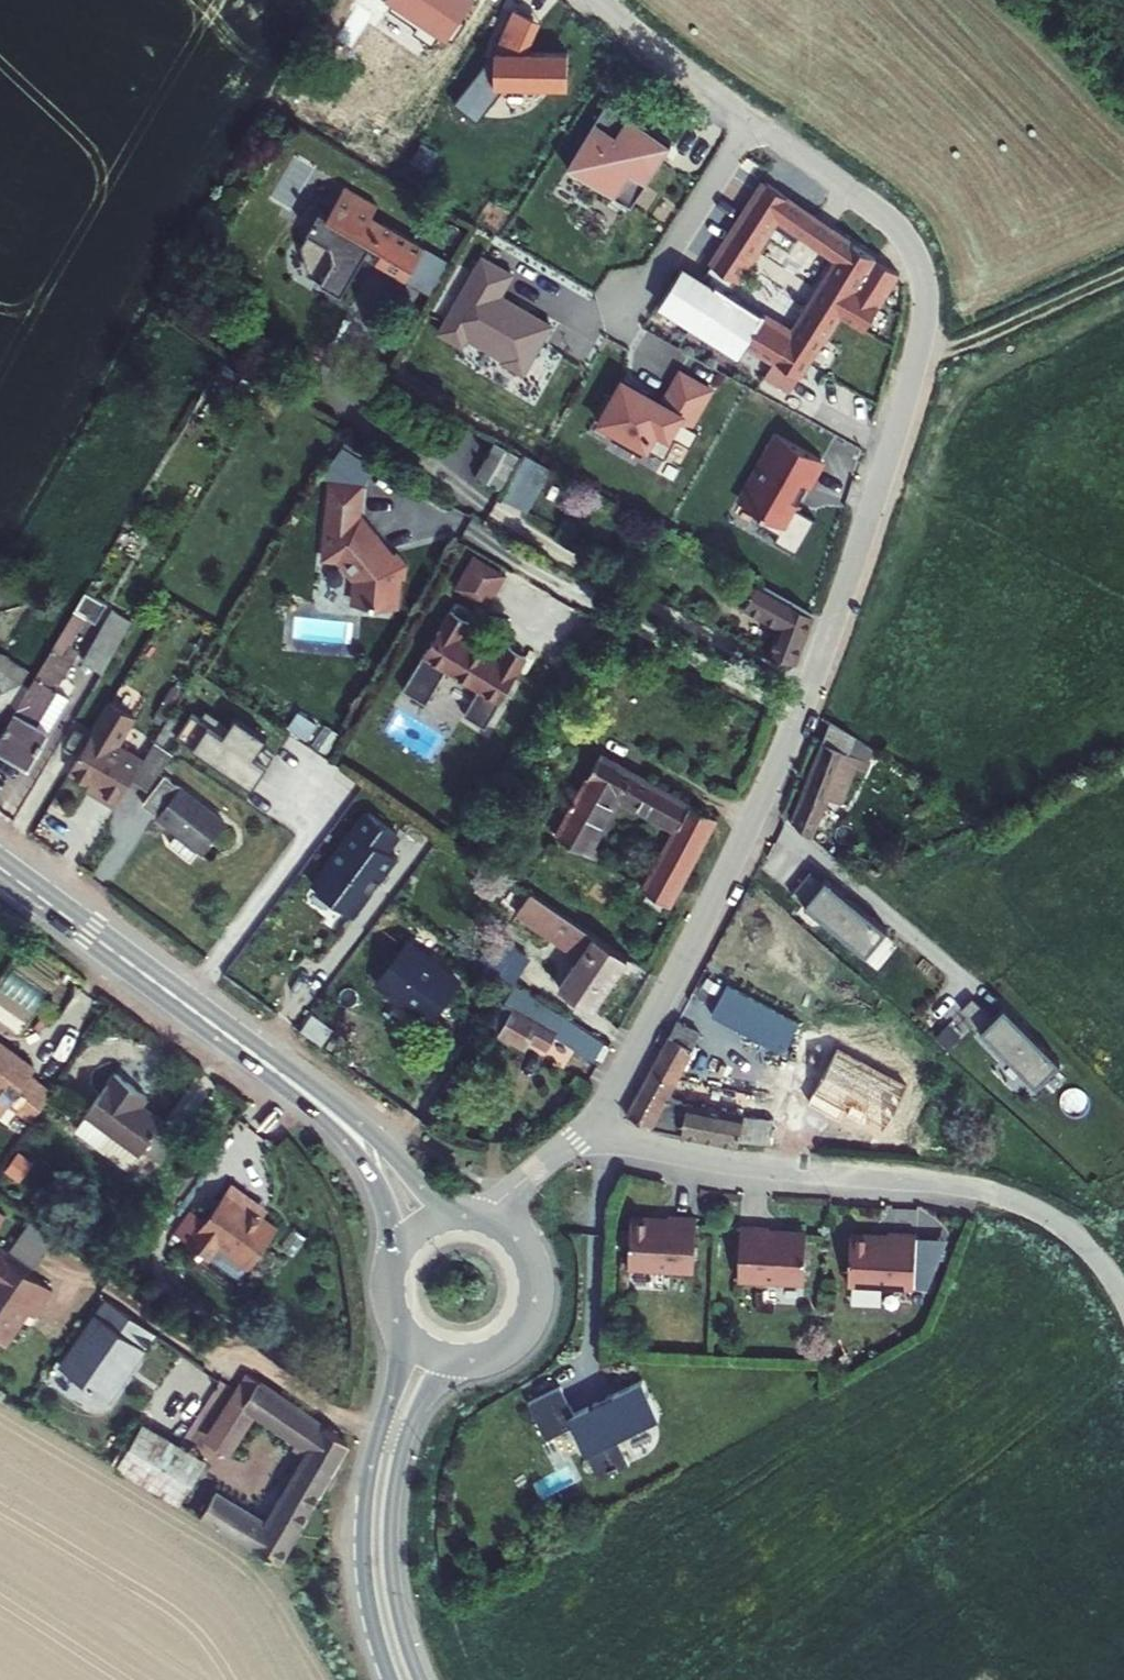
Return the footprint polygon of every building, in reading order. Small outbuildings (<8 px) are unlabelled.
[(419,12),(415,18),(435,31),(443,18),(455,26),(468,6),(464,3),(466,0),(400,0),(419,12)] [(497,37),(456,88),(480,107),(508,71),(570,72),(570,37),(528,37),(522,34),(536,3),(528,0),(513,0),(497,37)] [(610,87),(569,152),(633,193),(674,128),(610,87)] [(322,273),(343,285),(364,248),(407,273),(428,237),(375,206),(381,195),(347,176),(329,205),(322,201),(309,222),(312,224),(304,235),(311,264),(322,270),(322,273)] [(687,261),(663,299),(727,338),(734,326),(768,347),(762,359),(795,381),(821,330),(827,333),(843,305),(865,318),(879,295),(857,281),(877,246),(766,178),(706,274),(687,261)] [(484,242),(441,318),(464,331),(469,323),(506,344),(504,347),(526,359),(553,310),(516,289),(514,292),(500,284),(514,259),(484,242)] [(877,246),(857,281),(879,295),(902,261),(877,246)] [(713,374),(682,357),(664,390),(648,381),(650,377),(626,364),(615,383),(609,380),(597,403),(618,415),(614,423),(644,440),(648,433),(667,443),(678,423),(692,431),(701,416),(692,411),(713,374)] [(821,450),(776,425),(763,447),(766,449),(741,494),(761,505),(758,511),(776,521),(775,523),(777,524),(773,531),(797,544),(816,509),(795,497),(821,450)] [(482,436),(464,466),(488,480),(505,450),(482,436)] [(513,450),(505,465),(530,478),(538,463),(513,450)] [(343,560),(340,591),(381,593),(383,564),(389,564),(390,549),(381,538),(374,543),(367,534),(369,532),(345,505),(347,470),(313,468),(310,508),(313,508),(310,543),(324,545),(337,560),(343,560)] [(475,551),(457,587),(493,604),(511,569),(475,551)] [(753,571),(740,595),(776,615),(765,637),(792,652),(812,605),(753,571)] [(9,760),(49,691),(37,684),(59,646),(50,641),(66,614),(76,620),(88,600),(68,589),(13,677),(0,669),(0,755),(9,760)] [(415,632),(393,669),(417,683),(438,650),(465,667),(452,691),(470,700),(483,674),(479,671),(491,650),(498,653),(507,636),(490,627),(483,639),(447,618),(454,604),(437,595),(428,612),(435,617),(423,636),(415,632)] [(63,655),(82,666),(113,616),(94,604),(82,625),(79,626),(64,649),(63,655)] [(195,708),(177,735),(252,785),(266,764),(254,757),(266,738),(235,718),(230,725),(215,715),(212,720),(195,708)] [(831,712),(786,817),(810,834),(842,856),(850,837),(818,815),(830,781),(840,785),(859,732),(831,712)] [(71,732),(48,772),(86,794),(82,802),(98,811),(113,784),(130,794),(153,754),(136,745),(125,763),(71,732)] [(589,744),(540,830),(570,849),(605,793),(659,828),(626,887),(656,905),(701,813),(589,744)] [(148,776),(126,809),(163,833),(155,845),(178,859),(186,848),(191,851),(211,819),(148,776)] [(348,904),(391,846),(380,838),(391,821),(362,801),(351,818),(348,816),(320,856),(321,857),(308,875),(348,904)] [(886,917),(825,866),(822,869),(809,859),(791,881),(865,942),(886,917)] [(488,872),(471,895),(563,954),(542,988),(580,1010),(615,953),(488,872)] [(519,979),(536,954),(509,937),(493,962),(519,979)] [(389,939),(358,980),(413,1021),(445,979),(389,939)] [(793,1008),(723,970),(707,999),(777,1037),(793,1008)] [(972,985),(960,997),(1036,1074),(1060,1050),(1004,994),(992,1005),(972,985)] [(508,993),(486,1031),(511,1045),(518,1032),(533,1040),(538,1032),(580,1051),(587,1037),(508,993)] [(675,1019),(625,1114),(663,1130),(736,1142),(737,1134),(802,1150),(809,1123),(743,1109),(685,1096),(682,1099),(670,1093),(700,1035),(675,1019)] [(2,1109),(8,1097),(33,1113),(52,1082),(38,1074),(30,1080),(22,1077),(32,1061),(0,1039),(0,1108),(2,1109)] [(104,1080),(65,1138),(120,1174),(155,1120),(132,1107),(136,1099),(104,1080)] [(214,1174),(171,1237),(194,1253),(204,1240),(236,1259),(263,1216),(240,1202),(245,1193),(214,1174)] [(648,1208),(627,1207),(625,1255),(691,1257),(693,1205),(666,1204),(664,1206),(663,1211),(651,1210),(648,1208)] [(3,1229),(13,1212),(0,1205),(0,1227),(3,1229)] [(801,1268),(803,1219),(781,1219),(779,1221),(766,1221),(766,1216),(764,1214),(737,1213),(735,1266),(801,1268)] [(36,1215),(16,1249),(44,1265),(64,1231),(36,1215)] [(868,1222),(847,1221),(845,1269),(911,1271),(913,1219),(886,1218),(883,1220),(883,1225),(870,1224),(868,1222)] [(0,1266),(0,1347),(21,1316),(31,1321),(48,1294),(2,1263),(0,1266)] [(103,1306),(61,1370),(105,1402),(145,1337),(103,1306)] [(572,1401),(558,1375),(526,1391),(543,1427),(570,1413),(598,1466),(629,1452),(615,1424),(658,1402),(640,1368),(572,1401)] [(239,1379),(196,1445),(224,1464),(248,1425),(284,1448),(283,1458),(296,1466),(253,1528),(201,1498),(188,1521),(268,1570),(337,1444),(239,1379)] [(134,1429),(103,1469),(164,1510),(188,1465),(134,1429)]
